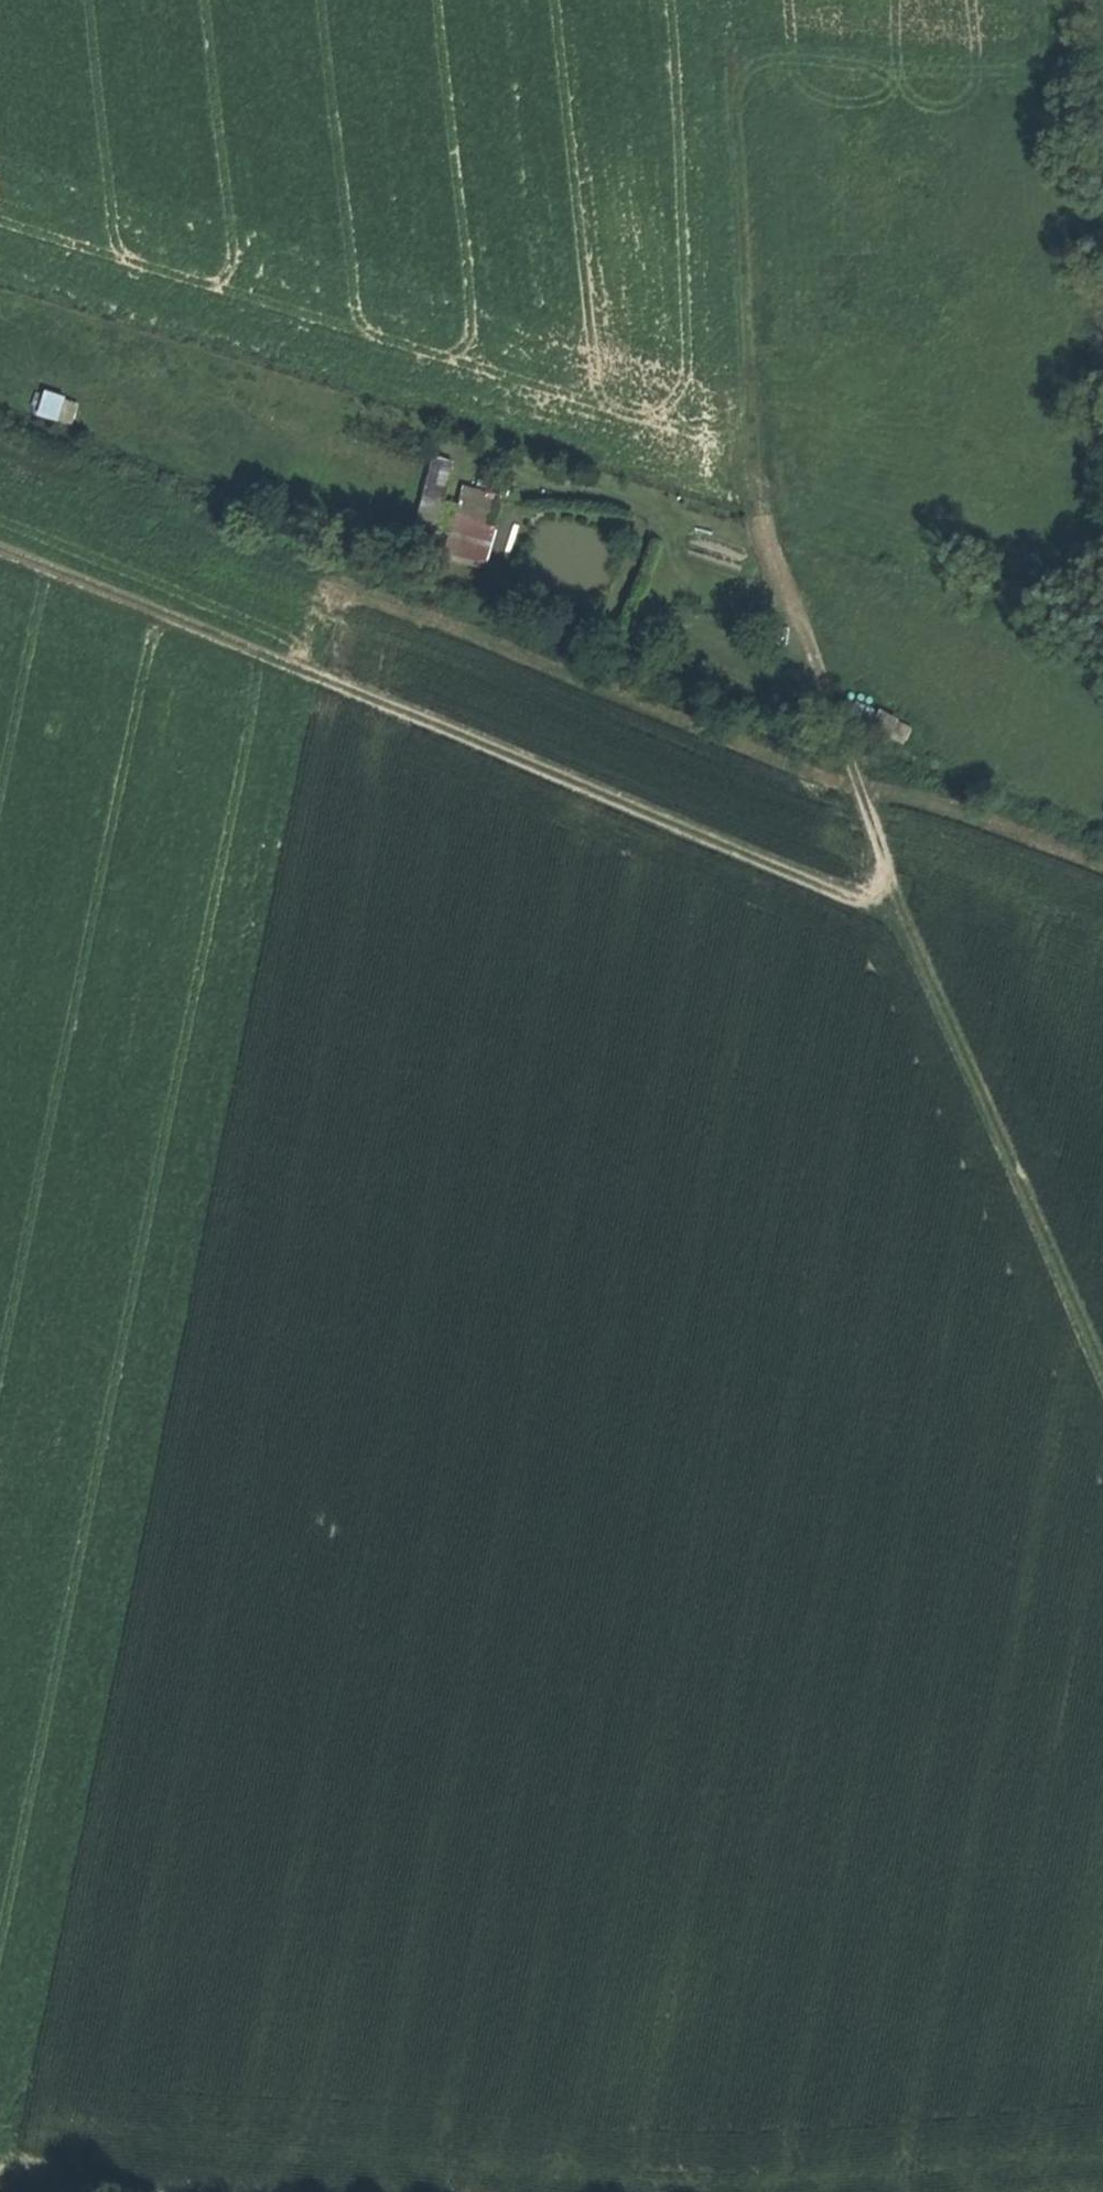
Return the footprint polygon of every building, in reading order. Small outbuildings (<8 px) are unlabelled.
[(48,387),(39,411),(61,420),(70,395),(48,387)] [(440,529),(459,460),(437,454),(419,523),(440,529)] [(493,495),(464,487),(446,548),(476,557),(493,495)]
